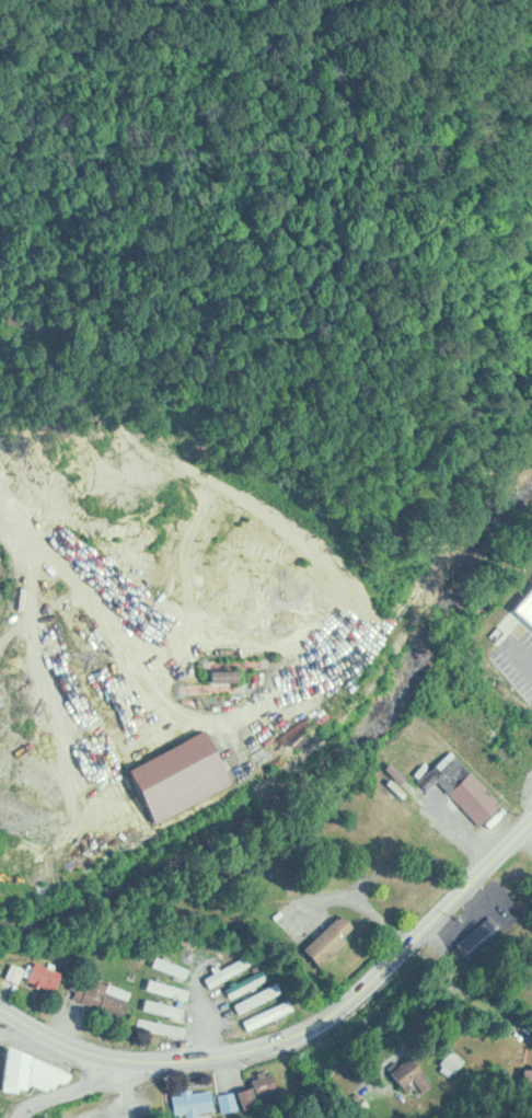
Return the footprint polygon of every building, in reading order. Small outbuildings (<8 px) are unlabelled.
[(530,587),(519,597),(531,610),(515,626),(525,636),(531,629),(531,588),(530,587)] [(431,792),(442,782),(484,827),(506,806),(454,750),(421,781),(431,792)] [(307,950),(324,966),(361,928),(344,912),(307,950)] [(10,979),(24,983),(25,980),(62,991),(67,972),(35,962),(33,970),(14,964),(10,979)] [(125,1019),(135,993),(87,974),(76,1000),(125,1019)] [(11,1046),(70,1071),(61,1092),(57,1090),(56,1094),(36,1085),(34,1092),(25,1087),(23,1093),(4,1084),(11,1046)] [(221,1117),(254,1117),(254,1108),(276,1107),(276,1087),(221,1088),(221,1117)] [(175,1117),(216,1117),(215,1091),(174,1092),(175,1117)]
